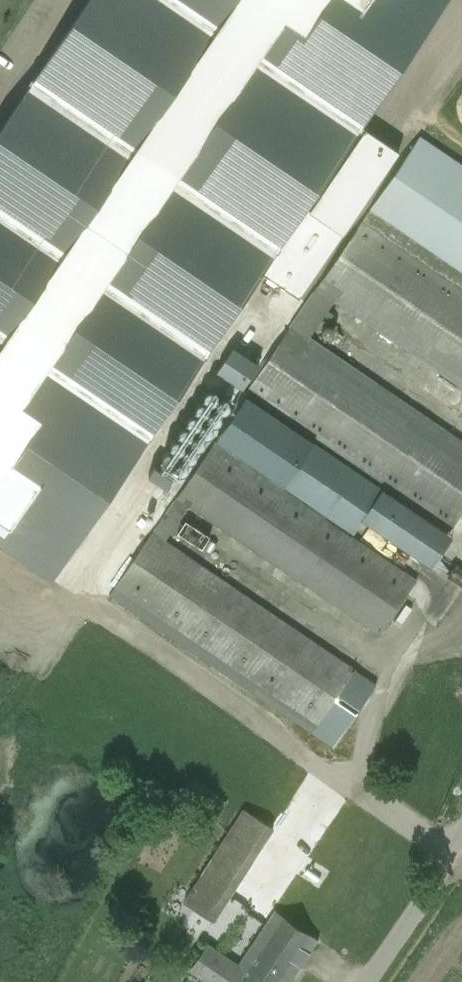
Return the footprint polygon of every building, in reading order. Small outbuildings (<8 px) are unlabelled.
[(299,298),(399,152),(365,128),(310,210),(306,207),(447,0),(90,0),(0,133),(0,544),(52,580),(261,273),(299,298)] [(419,138),(371,213),(461,271),(461,165),(419,138)] [(459,477),(449,494),(453,497),(444,512),(461,523),(461,433),(308,341),(302,351),(284,340),(270,363),(459,477)] [(243,388),(259,364),(233,347),(217,371),(243,388)] [(461,533),(461,532),(247,396),(171,515),(185,524),(180,531),(205,546),(212,535),(184,517),(189,509),(384,632),(420,577),(356,536),(366,520),(440,567),(461,533)] [(150,534),(109,599),(231,674),(235,668),(270,689),(268,691),(337,733),(374,672),(150,534)] [(243,809),(183,902),(215,924),(275,829),(243,809)] [(319,939),(276,910),(238,966),(208,945),(191,970),(209,981),(289,981),(319,939)]
